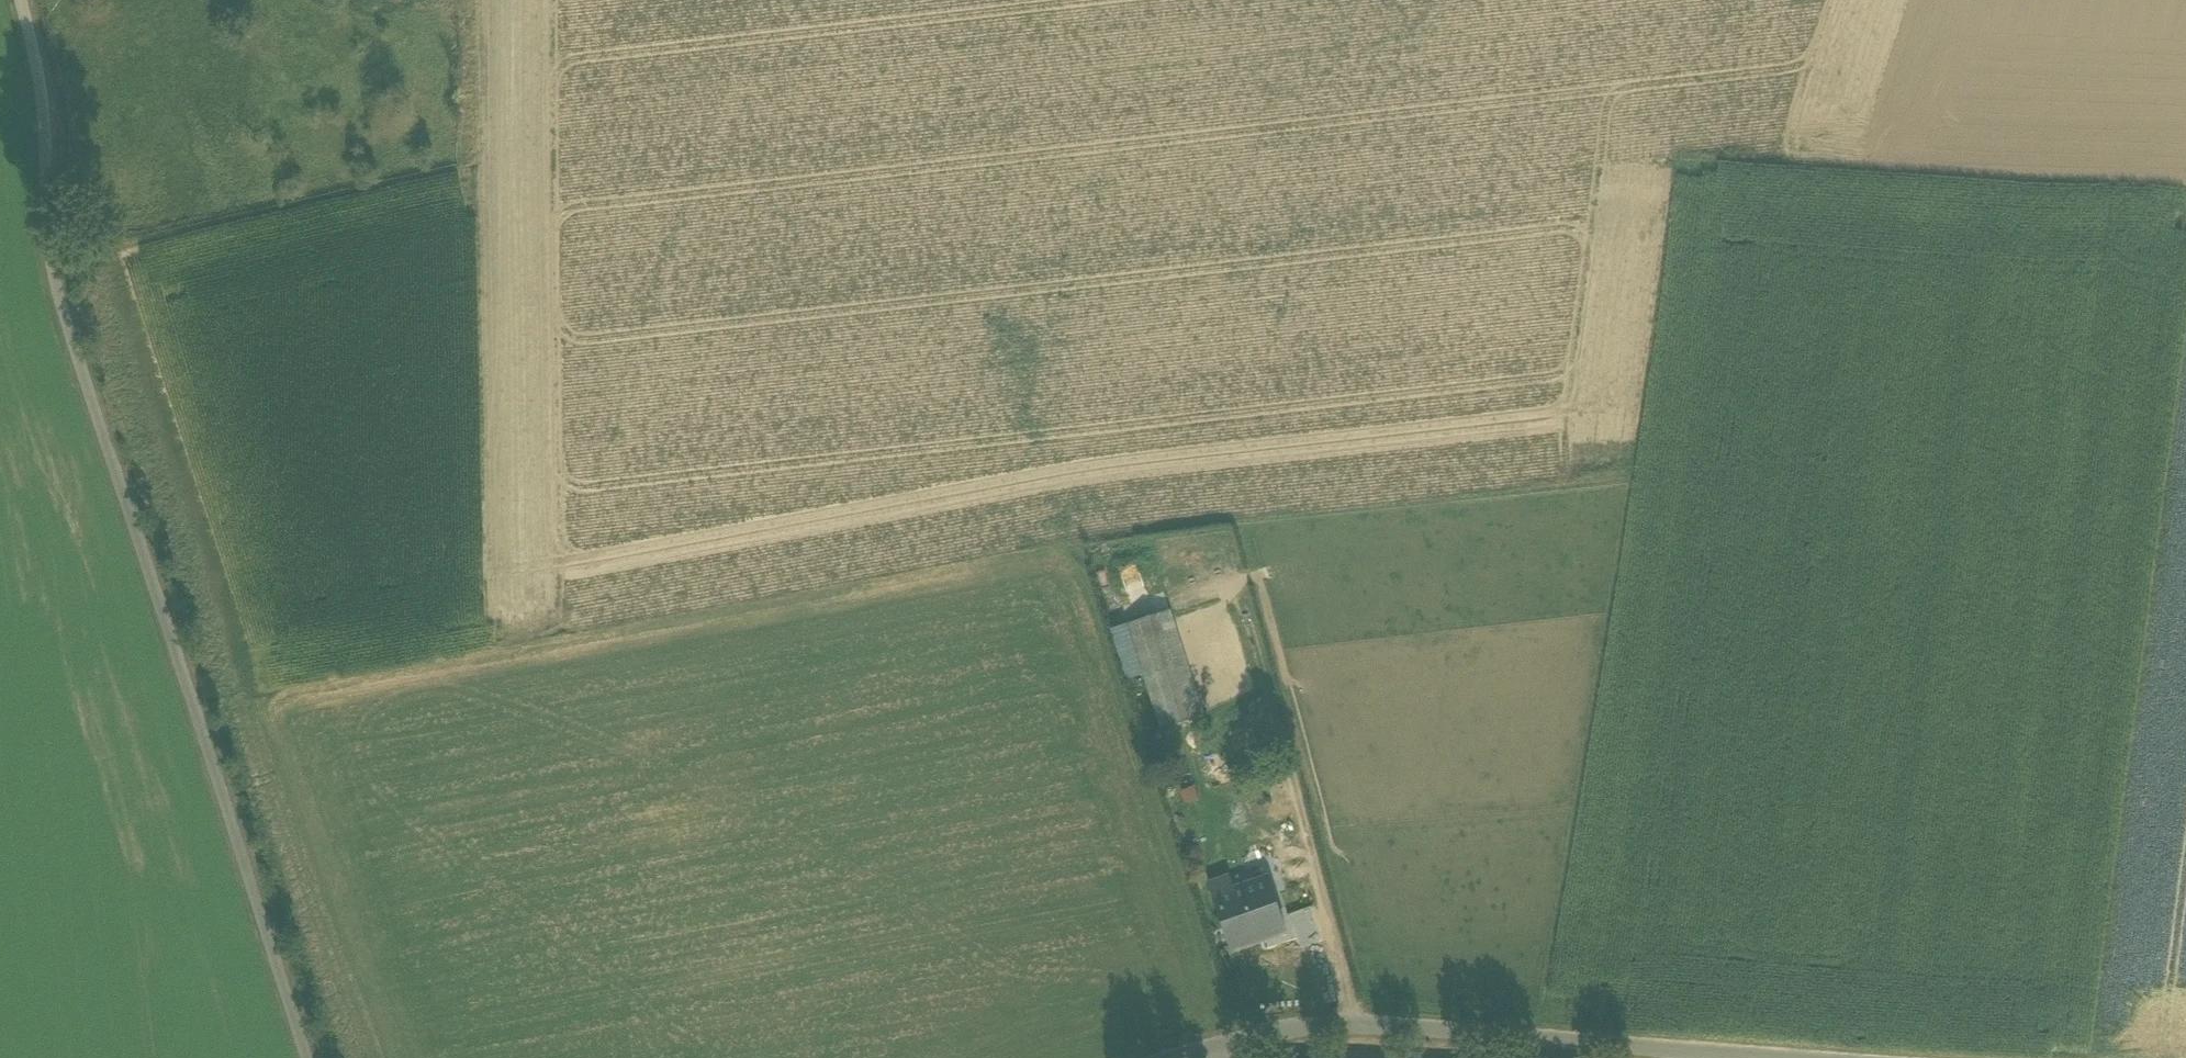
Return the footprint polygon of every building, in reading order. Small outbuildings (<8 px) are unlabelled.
[(1145,675),(1162,729),(1204,716),(1170,611),(1128,625),(1145,675)] [(1145,675),(1128,625),(1114,629),(1130,681),(1145,675)] [(1287,934),(1288,934),(1288,932),(1287,932),(1269,879),(1270,878),(1269,876),(1267,877),(1267,878),(1234,889),(1230,877),(1212,883),(1234,950),(1233,950),(1234,952),(1235,952),(1235,951),(1286,933),(1287,934)]
